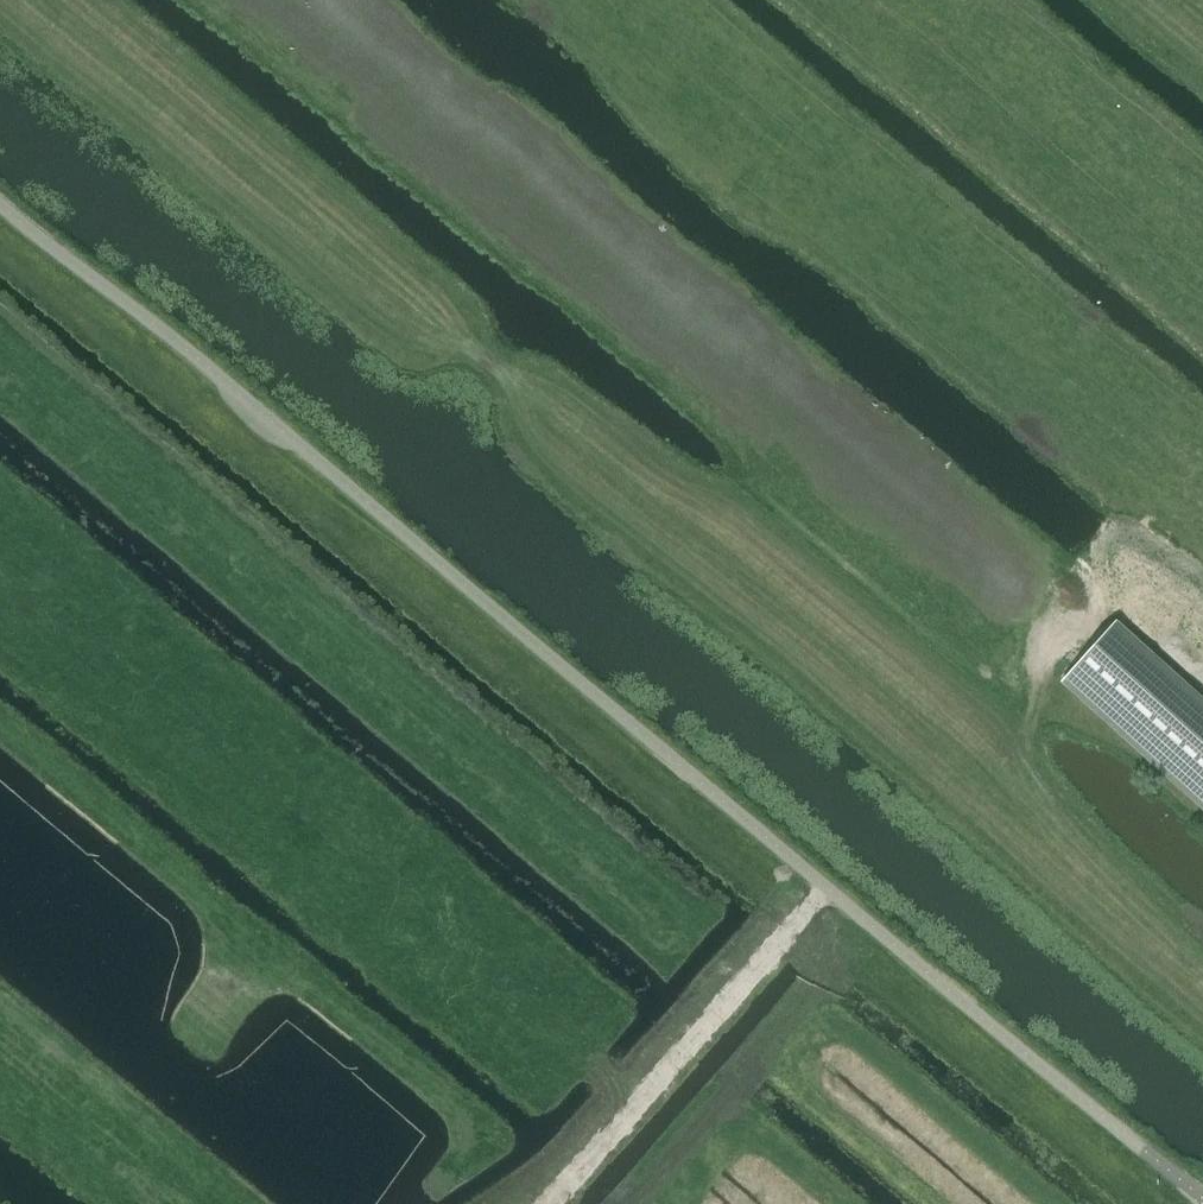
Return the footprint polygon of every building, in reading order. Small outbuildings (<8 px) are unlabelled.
[(1202,804),(1202,690),(1120,615),(1064,675),(1202,804)]
